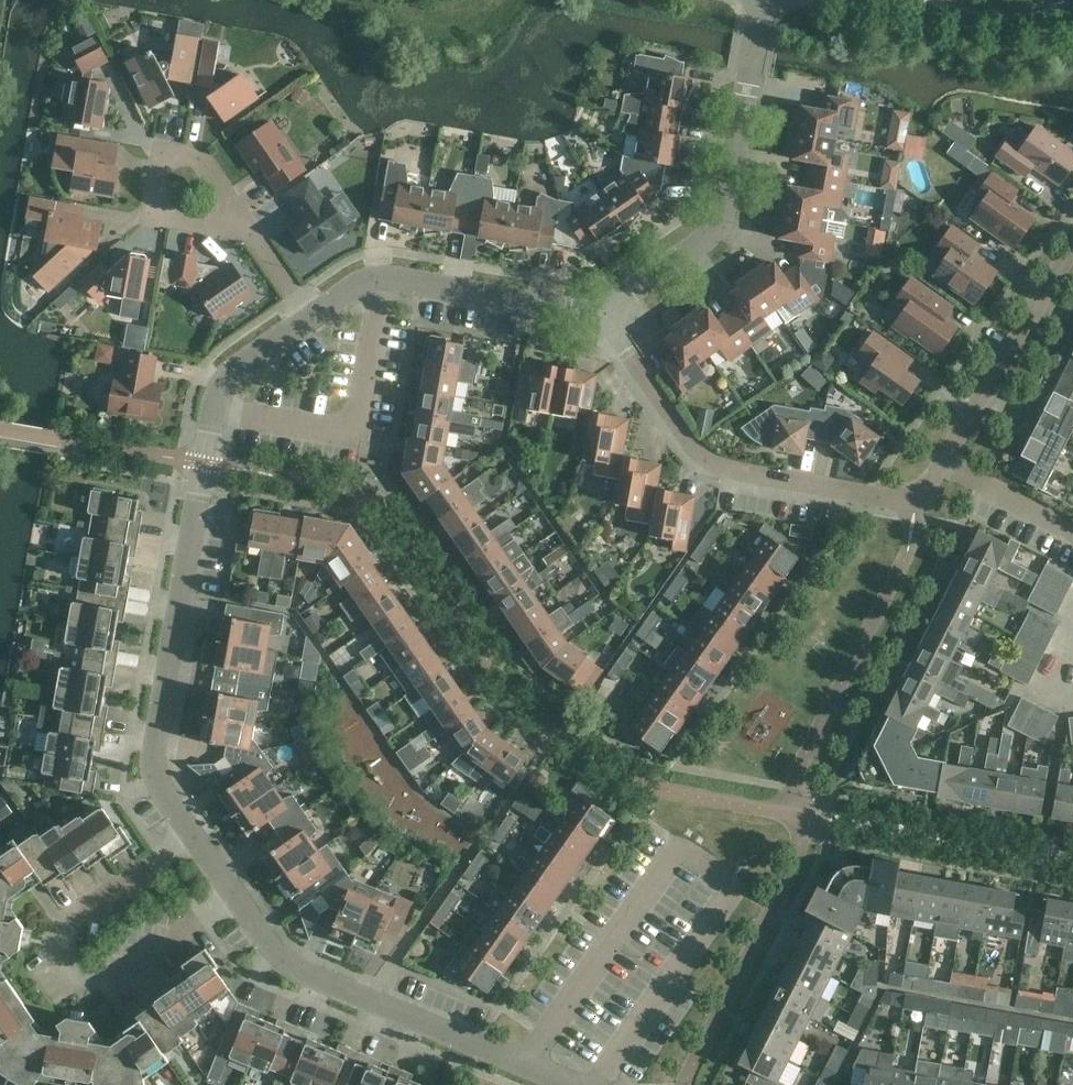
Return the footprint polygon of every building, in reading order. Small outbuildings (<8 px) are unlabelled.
[(107,62),(108,61),(96,36),(71,49),(84,74),(83,80),(74,79),(73,83),(69,83),(66,84),(63,100),(65,103),(70,104),(66,122),(101,129),(109,85),(91,82),(94,69),(107,62)] [(173,78),(189,81),(189,83),(190,83),(198,40),(179,36),(175,57),(158,54),(154,56),(152,52),(129,64),(151,108),(170,99),(170,97),(169,98),(162,84),(166,82),(166,83),(168,82),(167,82),(171,80),(173,80),(173,78)] [(215,68),(217,59),(220,43),(207,41),(199,86),(212,88),(216,94),(210,99),(225,121),(259,98),(243,75),(236,80),(228,68),(229,66),(227,66),(225,70),(215,68)] [(689,101),(696,85),(693,84),(694,80),(683,78),(686,63),(682,62),(666,57),(665,59),(640,55),(640,56),(641,56),(638,71),(650,76),(647,93),(625,95),(622,112),(681,123),(684,108),(687,101),(691,103),(691,102),(689,101)] [(297,87),(291,98),(304,105),(310,93),(297,87)] [(793,133),(837,141),(839,126),(855,129),(860,103),(832,98),(829,112),(803,108),(802,117),(796,116),(793,133)] [(616,111),(618,101),(606,99),(604,108),(616,111)] [(667,165),(678,168),(679,164),(682,164),(681,147),(683,147),(683,145),(679,145),(678,138),(681,123),(622,112),(622,113),(631,115),(631,117),(624,133),(628,135),(624,156),(635,158),(635,159),(667,165)] [(268,177),(269,178),(277,191),(306,171),(272,123),(238,146),(256,172),(264,166),(270,175),(268,177)] [(1072,166),(1072,146),(1070,143),(1065,147),(1038,128),(1021,151),(1008,142),(997,157),(1026,177),(1034,167),(1060,185),(1072,166)] [(907,133),(892,130),(889,147),(904,150),(907,133)] [(837,141),(793,133),(791,149),(796,150),(794,160),(820,164),(817,178),(845,183),(846,177),(850,158),(834,155),(837,141)] [(94,157),(96,144),(59,137),(54,168),(76,172),(73,190),(114,197),(119,169),(97,165),(98,158),(94,157)] [(478,154),(475,172),(487,174),(490,156),(478,154)] [(662,191),(667,165),(635,159),(635,158),(624,156),(621,171),(625,176),(601,193),(626,228),(629,227),(631,229),(642,216),(644,217),(645,216),(642,214),(647,208),(660,199),(657,195),(662,191)] [(422,233),(430,190),(410,186),(408,164),(390,161),(379,220),(395,222),(402,226),(400,229),(401,230),(402,228),(418,235),(419,232),(422,233)] [(901,165),(888,162),(883,188),(896,191),(901,165)] [(430,190),(422,233),(425,233),(425,236),(442,235),(442,237),(444,237),(443,233),(451,233),(466,235),(476,176),(459,173),(450,193),(430,190)] [(1018,192),(993,174),(979,194),(986,199),(972,219),(1014,249),(1035,220),(1011,202),(1018,192)] [(476,176),(466,235),(480,238),(487,241),(486,245),(487,246),(488,243),(503,250),(505,248),(507,248),(515,205),(495,201),(493,180),(476,176)] [(845,183),(817,178),(814,193),(789,187),(787,196),(782,196),(779,212),(823,220),(825,206),(841,208),(844,189),(845,183)] [(345,234),(345,230),(348,228),(328,200),(325,203),(310,181),(288,196),(303,217),(290,227),(309,255),(333,239),(336,241),(340,240),(343,238),(345,234)] [(845,183),(844,189),(854,191),(855,185),(854,184),(845,183)] [(515,205),(507,248),(510,249),(511,252),(528,250),(528,253),(529,253),(529,249),(537,248),(552,251),(553,244),(557,200),(541,193),(540,197),(539,197),(536,209),(515,205)] [(553,244),(579,249),(584,245),(587,249),(600,241),(607,238),(608,242),(610,241),(609,239),(625,233),(624,230),(626,228),(601,193),(578,209),(574,204),(557,200),(553,244)] [(57,204),(31,200),(28,219),(50,223),(47,242),(48,242),(44,269),(35,277),(49,292),(94,251),(98,251),(103,223),(56,214),(57,204)] [(846,224),(823,220),(779,212),(776,228),(781,229),(780,239),(805,243),(803,258),(831,263),(836,237),(843,239),(846,224)] [(976,303),(996,274),(970,256),(978,245),(953,227),(936,251),(947,258),(936,274),(976,303)] [(880,231),(870,229),(868,237),(885,240),(887,232),(880,231)] [(209,233),(197,239),(211,261),(222,254),(209,233)] [(108,294),(123,297),(120,317),(138,320),(142,300),(143,301),(150,261),(147,256),(127,253),(111,274),(103,264),(82,284),(97,301),(106,292),(108,294)] [(178,255),(173,285),(192,289),(192,288),(196,289),(196,290),(217,319),(222,316),(227,316),(233,312),(234,308),(253,294),(232,264),(220,273),(217,269),(208,268),(209,266),(197,264),(198,259),(178,255)] [(751,274),(776,311),(776,310),(785,323),(819,300),(802,277),(790,285),(775,264),(767,269),(764,265),(751,274)] [(776,311),(751,274),(737,284),(740,288),(732,294),(747,315),(736,323),(752,346),(758,355),(770,347),(764,338),(773,332),(764,319),(776,311)] [(946,303),(912,279),(904,290),(915,298),(894,327),(907,336),(910,335),(939,355),(958,327),(938,313),(946,303)] [(752,346),(736,323),(724,331),(709,310),(701,315),(698,311),(685,320),(710,356),(722,348),(731,361),(752,346)] [(710,356),(685,320),(671,330),(674,334),(666,340),(675,353),(663,361),(669,369),(685,393),(707,378),(698,365),(710,356)] [(899,351),(874,333),(858,354),(873,365),(861,382),(876,392),(880,388),(904,405),(920,382),(891,361),(899,351)] [(427,366),(475,374),(477,363),(462,361),(465,346),(449,343),(450,339),(432,335),(427,339),(425,353),(429,354),(427,366)] [(97,357),(118,360),(120,349),(99,345),(97,357)] [(110,412),(156,421),(163,387),(151,385),(156,358),(129,353),(124,380),(116,379),(110,412)] [(1072,379),(1072,358),(1065,374),(1072,379)] [(552,414),(561,368),(545,365),(544,371),(522,367),(512,420),(526,423),(529,410),(552,414)] [(473,384),(475,374),(427,366),(422,391),(455,397),(458,381),(473,384)] [(486,368),(476,366),(475,374),(485,376),(486,368)] [(561,368),(552,414),(577,419),(579,412),(592,415),(592,412),(598,381),(575,377),(576,370),(561,368)] [(1069,440),(1072,432),(1072,379),(1065,374),(1055,393),(1054,392),(1048,403),(1053,405),(1042,427),(1069,440)] [(453,412),(455,397),(422,391),(418,416),(476,426),(502,431),(503,423),(481,419),(481,417),(467,415),(453,412)] [(768,447),(773,448),(773,449),(804,455),(807,439),(820,442),(827,406),(826,405),(825,411),(811,408),(810,411),(775,405),(741,429),(742,430),(743,429),(744,431),(746,433),(749,436),(752,439),(754,440),(758,443),(764,446),(768,447)] [(852,461),(855,461),(860,465),(880,438),(854,420),(857,417),(846,409),(827,406),(820,442),(834,444),(833,446),(838,450),(840,452),(841,454),(843,456),(844,457),(846,459),(849,460),(852,461)] [(714,412),(700,409),(696,427),(702,436),(710,430),(714,412)] [(620,479),(624,457),(630,426),(607,422),(608,415),(592,412),(592,415),(584,459),(596,461),(594,474),(620,479)] [(449,432),(464,434),(474,436),(476,426),(418,416),(414,440),(414,441),(446,447),(449,432)] [(635,447),(647,448),(649,428),(637,426),(635,447)] [(1069,440),(1042,427),(1031,448),(1027,446),(1021,456),(1023,457),(1013,476),(1043,491),(1069,440)] [(426,497),(453,478),(443,464),(446,447),(414,441),(414,440),(409,439),(403,473),(423,501),(427,499),(426,497)] [(470,452),(456,449),(455,459),(469,461),(469,460),(470,452)] [(624,457),(620,479),(616,504),(628,506),(626,519),(652,524),(658,489),(662,471),(639,467),(640,460),(624,457)] [(479,480),(485,488),(494,481),(500,476),(495,469),(492,470),(491,469),(478,477),(479,479),(479,480)] [(426,497),(427,499),(440,519),(485,488),(479,480),(462,491),(453,478),(426,497)] [(474,507),(486,499),(489,497),(500,490),(494,481),(485,488),(440,519),(455,539),(482,520),(474,507)] [(91,527),(140,535),(143,518),(136,517),(139,501),(115,497),(116,492),(95,488),(90,514),(93,515),(91,527)] [(658,489),(652,524),(650,536),(674,540),(673,550),(687,552),(696,503),(673,499),(674,492),(658,489)] [(270,578),(281,518),(270,516),(270,512),(256,509),(251,513),(248,530),(252,531),(250,547),(265,549),(260,576),(270,578)] [(306,522),(305,522),(281,518),(270,578),(281,580),(285,553),(299,555),(301,555),(306,522)] [(301,555),(299,555),(298,559),(326,564),(318,576),(321,581),(332,573),(342,587),(345,585),(345,583),(372,564),(373,565),(377,563),(351,526),(306,518),(305,522),(306,522),(301,555)] [(491,533),(482,520),(455,539),(470,560),(509,533),(517,527),(511,519),(503,524),(491,533)] [(769,538),(756,557),(786,578),(800,558),(783,546),(788,539),(766,523),(760,532),(769,538)] [(813,528),(791,524),(790,535),(811,539),(813,528)] [(709,552),(717,541),(722,533),(713,526),(708,535),(700,546),(709,552)] [(82,559),(128,567),(130,551),(137,552),(140,535),(91,527),(89,538),(86,538),(82,559)] [(1016,566),(1010,563),(1020,544),(1011,539),(1008,545),(980,530),(968,554),(998,569),(1011,576),(1021,581),(1035,588),(1041,577),(1026,570),(1026,571),(1016,566)] [(484,581),(524,554),(515,541),(509,533),(470,560),(484,581)] [(571,552),(565,544),(542,559),(548,568),(554,564),(571,552)] [(709,552),(700,546),(692,557),(701,564),(709,552)] [(524,554),(484,581),(499,602),(538,575),(533,566),(524,554)] [(990,583),(998,569),(968,554),(956,577),(999,598),(1004,590),(990,583)] [(756,557),(742,576),(772,598),(786,578),(756,557)] [(79,592),(128,600),(131,583),(125,582),(128,567),(82,559),(82,560),(71,559),(68,575),(79,577),(78,579),(81,580),(79,592)] [(345,583),(345,585),(353,596),(341,605),(347,613),(387,585),(373,565),(372,564),(345,583)] [(554,564),(548,568),(538,575),(544,583),(560,572),(554,564)] [(1069,591),(1072,583),(1072,578),(1048,565),(1047,565),(1041,577),(1069,591)] [(672,585),(681,591),(689,580),(680,573),(672,585)] [(544,583),(538,575),(499,602),(513,623),(541,604),(532,591),(544,583)] [(742,576),(728,596),(758,617),(772,598),(742,576)] [(956,577),(944,599),(974,615),(981,601),(995,607),(999,600),(999,598),(956,577)] [(1063,604),(1069,591),(1041,577),(1034,589),(1063,604)] [(296,591),(304,596),(312,583),(302,578),(296,591)] [(365,612),(374,625),(402,606),(387,585),(347,613),(353,621),(365,612)] [(681,591),(672,585),(664,596),(673,602),(681,591)] [(1057,616),(1063,604),(1034,589),(1028,602),(1057,616)] [(266,604),(267,593),(257,591),(255,602),(266,604)] [(71,624),(116,632),(119,616),(125,618),(128,600),(79,592),(77,603),(74,603),(71,624)] [(728,596),(714,615),(745,636),(758,617),(728,596)] [(967,628),(974,615),(944,599),(933,622),(976,644),(981,635),(967,628)] [(541,604),(513,623),(528,644),(568,617),(562,608),(550,617),(541,604)] [(383,638),(371,647),(361,653),(366,662),(380,652),(416,627),(402,606),(374,625),(383,638)] [(224,617),(219,642),(268,650),(270,637),(282,636),(285,614),(259,610),(256,624),(237,620),(238,619),(224,617)] [(1025,623),(1053,637),(1059,625),(1031,610),(1025,623)] [(314,634),(326,625),(316,612),(304,620),(314,634)] [(645,623),(654,630),(662,618),(653,612),(645,623)] [(714,615),(701,634),(731,656),(745,636),(714,615)] [(568,617),(528,644),(544,668),(568,644),(561,633),(573,625),(568,617)] [(972,653),(976,644),(933,622),(921,645),(951,660),(958,646),(972,653)] [(654,630),(645,623),(637,635),(646,641),(654,630)] [(1047,649),(1053,637),(1025,623),(1019,635),(1047,649)] [(68,657),(117,665),(120,648),(113,647),(116,632),(71,624),(67,644),(70,645),(68,657)] [(394,673),(431,648),(416,627),(380,652),(394,673)] [(324,628),(314,635),(321,645),(331,638),(324,628)] [(701,634),(687,653),(717,675),(731,656),(701,634)] [(1041,661),(1047,649),(1019,635),(1012,647),(1041,661)] [(245,685),(272,690),(276,669),(279,652),(268,650),(219,642),(215,667),(229,670),(229,669),(248,672),(245,685)] [(586,696),(604,671),(597,666),(586,658),(587,657),(568,644),(544,668),(568,685),(569,683),(579,691),(580,691),(586,696)] [(966,682),(958,678),(964,666),(951,660),(921,645),(910,668),(958,692),(965,696),(968,690),(967,689),(966,682)] [(717,675),(687,653),(678,647),(664,666),(673,673),(703,694),(717,675)] [(1035,674),(1041,661),(1012,647),(1006,659),(1035,674)] [(431,648),(394,673),(409,694),(446,669),(431,648)] [(625,651),(617,662),(626,669),(634,657),(625,651)] [(59,689),(105,697),(107,681),(114,682),(117,665),(68,657),(66,668),(63,668),(59,689)] [(1028,686),(1035,674),(1006,659),(1001,669),(1000,672),(1028,686)] [(626,669),(617,662),(609,674),(618,680),(626,669)] [(958,692),(910,668),(898,690),(928,706),(935,692),(953,701),(958,692)] [(358,697),(368,690),(354,669),(343,677),(358,697)] [(423,696),(432,709),(460,690),(446,669),(409,694),(406,697),(411,705),(423,696)] [(673,673),(659,692),(689,714),(703,694),(673,673)] [(968,690),(965,696),(969,697),(991,708),(997,696),(970,682),(967,689),(968,690)] [(268,711),(272,690),(245,685),(243,699),(224,696),(224,695),(210,692),(206,717),(255,726),(257,712),(268,711)] [(39,718),(105,730),(108,713),(102,712),(105,697),(59,689),(56,707),(42,704),(39,718)] [(460,690),(432,709),(423,715),(432,728),(422,735),(428,743),(434,739),(475,711),(460,690)] [(928,706),(898,690),(887,712),(887,713),(917,728),(917,727),(923,716),(936,722),(942,712),(928,706)] [(287,693),(273,691),(271,699),(285,701),(287,693)] [(659,692),(646,712),(675,733),(689,714),(659,692)] [(1020,733),(1035,704),(1023,698),(1008,726),(1020,733)] [(373,719),(383,712),(377,702),(366,710),(373,719)] [(1033,739),(1047,710),(1035,704),(1020,733),(1033,739)] [(1047,710),(1033,739),(1045,745),(1059,717),(1047,710)] [(373,719),(381,730),(392,722),(384,711),(383,712),(373,719)] [(475,711),(434,739),(440,747),(453,738),(463,753),(488,729),(475,711)] [(885,788),(887,788),(886,790),(928,798),(928,793),(938,794),(940,795),(945,765),(947,765),(947,763),(919,758),(911,743),(919,728),(917,727),(917,728),(887,713),(887,712),(885,711),(866,749),(868,750),(867,751),(866,752),(865,753),(864,754),(863,756),(862,757),(862,759),(861,760),(861,761),(860,763),(860,764),(860,766),(860,768),(860,769),(860,771),(861,772),(861,774),(862,775),(862,776),(863,778),(864,779),(865,780),(866,781),(867,783),(868,784),(869,784),(870,785),(872,786),(873,787),(874,787),(876,788),(877,788),(879,788),(881,788),(882,788),(884,788),(885,788)] [(661,753),(675,733),(646,712),(632,730),(623,724),(617,732),(639,748),(645,741),(661,753)] [(252,740),(255,726),(206,717),(201,743),(215,745),(215,744),(234,747),(233,757),(239,766),(262,750),(255,741),(252,740)] [(48,753),(93,762),(96,746),(102,747),(105,730),(39,718),(37,732),(51,734),(48,753)] [(478,782),(506,742),(488,729),(463,753),(452,764),(470,776),(478,782)] [(997,756),(999,740),(990,738),(987,754),(989,754),(997,756)] [(506,742),(478,782),(486,787),(494,775),(515,790),(527,773),(520,768),(528,757),(506,742)] [(402,761),(416,751),(410,743),(396,752),(402,761)] [(424,746),(416,751),(402,761),(410,772),(431,756),(424,746)] [(940,795),(938,794),(938,797),(964,802),(970,769),(974,749),(963,747),(959,767),(947,765),(945,765),(940,795)] [(274,768),(262,750),(239,766),(247,777),(231,788),(231,787),(219,795),(234,816),(275,788),(266,776),(274,768)] [(93,762),(48,753),(44,774),(47,775),(45,787),(94,796),(97,778),(90,777),(93,762)] [(986,772),(970,769),(964,802),(989,806),(998,759),(999,756),(997,756),(989,754),(986,772)] [(998,759),(989,806),(1014,811),(1021,778),(1005,775),(1008,761),(1007,760),(998,759),(999,756),(998,759)] [(1039,766),(1039,770),(1023,767),(1021,778),(1014,811),(1040,816),(1047,783),(1049,768),(1039,766)] [(1072,822),(1072,787),(1068,787),(1071,772),(1061,770),(1052,818),(1072,822)] [(546,779),(536,771),(527,783),(528,784),(527,787),(535,793),(537,790),(538,791),(546,779)] [(582,797),(568,816),(598,837),(612,818),(596,806),(601,799),(578,783),(573,791),(582,797)] [(283,799),(275,788),(234,816),(249,837),(260,829),(275,818),(283,829),(306,813),(293,796),(283,799)] [(441,804),(453,812),(460,801),(449,793),(441,804)] [(529,801),(520,795),(512,807),(521,813),(529,801)] [(0,800),(0,822),(11,815),(0,800)] [(47,810),(41,801),(35,805),(41,814),(47,810)] [(80,818),(110,861),(133,845),(121,827),(117,830),(103,809),(84,822),(81,817),(80,818)] [(318,830),(306,813),(283,829),(291,840),(275,851),(275,850),(263,858),(278,879),(318,851),(310,839),(318,830)] [(501,826),(510,833),(518,821),(509,815),(501,826)] [(568,816),(555,836),(585,857),(598,837),(568,816)] [(110,861),(80,818),(63,830),(60,826),(59,827),(88,869),(106,857),(109,861),(110,861)] [(510,833),(501,826),(493,838),(502,844),(510,833)] [(548,845),(541,855),(571,876),(585,857),(555,836),(541,826),(534,836),(548,845)] [(88,869),(59,827),(41,839),(38,834),(37,835),(67,878),(85,865),(88,870),(88,869)] [(67,878),(37,835),(20,847),(19,847),(43,881),(42,881),(45,885),(46,885),(47,885),(63,874),(66,878),(67,878)] [(47,885),(46,885),(45,885),(42,881),(43,881),(19,847),(20,847),(14,839),(0,849),(0,965),(20,951),(24,928),(18,918),(12,923),(4,921),(8,898),(19,891),(22,896),(42,882),(45,887),(47,885)] [(319,881),(327,892),(349,876),(337,858),(328,844),(318,851),(278,879),(293,900),(304,892),(303,891),(319,881)] [(472,864),(481,870),(489,859),(480,853),(472,864)] [(541,855),(534,865),(520,856),(514,865),(527,874),(557,896),(571,876),(541,855)] [(421,879),(434,870),(426,859),(414,869),(421,879)] [(833,878),(831,881),(826,892),(818,888),(811,901),(819,905),(814,915),(853,935),(859,922),(870,927),(876,925),(878,913),(890,915),(898,873),(888,871),(889,862),(875,859),(873,868),(861,866),(859,866),(854,866),(849,867),(844,869),(841,870),(839,872),(837,874),(835,875),(833,878)] [(481,870),(472,864),(463,876),(472,882),(481,870)] [(75,873),(67,878),(77,896),(85,891),(75,873)] [(890,915),(914,920),(922,877),(898,873),(890,915)] [(527,874),(514,894),(544,915),(557,896),(527,874)] [(359,890),(349,876),(327,892),(334,902),(343,905),(336,923),(335,923),(329,936),(353,945),(372,899),(359,894),(359,890)] [(914,920),(937,924),(945,881),(922,877),(914,920)] [(958,941),(961,928),(968,885),(945,881),(937,924),(935,937),(958,941)] [(983,941),(984,932),(992,890),(968,885),(961,928),(973,930),(972,939),(983,941)] [(376,889),(372,899),(353,945),(377,955),(382,942),(381,942),(388,924),(401,929),(412,904),(376,889)] [(1016,894),(992,890),(984,932),(1021,939),(1027,908),(1014,906),(1016,894)] [(444,903),(453,909),(461,898),(452,892),(444,903)] [(514,894),(506,904),(493,895),(486,904),(500,913),(530,934),(544,915),(514,894)] [(1041,943),(1065,947),(1072,904),(1048,900),(1046,913),(1033,910),(1026,953),(1039,955),(1041,943)] [(453,909),(444,903),(436,915),(445,921),(453,909)] [(1065,947),(1063,960),(1072,962),(1072,904),(1065,947)] [(500,913),(486,932),(516,954),(530,934),(500,913)] [(804,936),(842,955),(853,935),(814,915),(804,936)] [(486,932),(472,952),(502,973),(516,954),(486,932)] [(793,957),(831,977),(842,955),(804,936),(793,957)] [(502,973),(472,952),(463,945),(444,972),(466,988),(471,981),(488,993),(502,973)] [(878,960),(893,961),(894,947),(879,946),(878,960)] [(186,969),(213,1007),(228,1029),(238,1003),(206,957),(191,968),(187,962),(182,966),(185,970),(186,969)] [(782,978),(821,998),(831,977),(793,957),(782,978)] [(867,961),(866,972),(878,973),(879,962),(867,961)] [(171,987),(198,1025),(198,1024),(195,1020),(213,1007),(186,969),(185,970),(182,966),(185,970),(167,983),(170,987),(171,987)] [(967,985),(969,972),(944,968),(942,981),(967,985)] [(878,986),(878,973),(866,972),(865,986),(878,986)] [(891,973),(889,985),(902,987),(904,975),(891,973)] [(925,991),(927,979),(915,977),(913,989),(925,991)] [(771,999),(810,1019),(821,998),(782,978),(771,999)] [(927,979),(925,991),(937,994),(940,981),(927,979)] [(38,1080),(66,1084),(145,1084),(144,1080),(170,1062),(164,1054),(163,1054),(140,1020),(139,1021),(137,1017),(136,1017),(139,1022),(119,1036),(123,1041),(113,1048),(90,1044),(91,1036),(97,1032),(90,1022),(68,1018),(43,1036),(38,1035),(31,1024),(36,1021),(7,980),(2,983),(0,980),(0,1084),(35,1084),(38,1080)] [(156,1004),(182,1042),(183,1041),(180,1037),(198,1025),(171,987),(170,987),(167,983),(170,987),(152,1000),(155,1004),(156,1004)] [(972,1000),(974,988),(962,985),(960,998),(972,1000)] [(974,988),(972,1000),(984,1002),(986,990),(974,988)] [(904,1007),(906,995),(893,992),(891,1005),(904,1007)] [(927,1011),(930,999),(917,997),(915,1009),(927,1011)] [(760,1020),(799,1040),(810,1019),(771,999),(760,1020)] [(951,1015),(953,1003),(930,999),(927,1011),(951,1015)] [(164,1054),(182,1042),(156,1004),(155,1004),(152,1000),(154,1005),(137,1017),(139,1021),(140,1020),(163,1054),(164,1054)] [(1043,1000),(1041,1012),(1053,1015),(1055,1002),(1043,1000)] [(249,1065),(267,1022),(253,1016),(255,1010),(238,1003),(228,1029),(219,1049),(231,1054),(230,1057),(249,1065)] [(853,1014),(864,1020),(870,1008),(859,1003),(853,1014)] [(974,1020),(976,1007),(953,1003),(951,1015),(974,1020)] [(1066,1004),(1064,1017),(1072,1018),(1072,1005),(1066,1004)] [(976,1007),(974,1020),(986,1022),(988,1010),(976,1007)] [(864,1020),(853,1014),(847,1025),(859,1031),(864,1020)] [(1021,1028),(1023,1016),(1011,1014),(1009,1026),(1021,1028)] [(1023,1016),(1021,1028),(1033,1030),(1036,1018),(1023,1016)] [(749,1042),(788,1061),(799,1040),(760,1020),(749,1042)] [(267,1022),(249,1065),(269,1073),(270,1070),(281,1074),(300,1028),(284,1022),(281,1028),(267,1022)] [(1068,1037),(1070,1024),(1058,1022),(1056,1034),(1068,1037)] [(281,1074),(292,1079),(291,1081),(300,1084),(312,1084),(328,1047),(314,1041),(316,1035),(300,1028),(281,1074)] [(840,1034),(836,1042),(849,1048),(853,1041),(840,1034)] [(777,1083),(788,1061),(749,1042),(738,1064),(753,1071),(748,1082),(754,1084),(775,1084),(776,1083),(777,1083)] [(832,1057),(843,1062),(848,1051),(837,1045),(832,1057)] [(312,1084),(348,1084),(361,1053),(345,1046),(342,1053),(328,1047),(312,1084)] [(892,1069),(878,1067),(880,1053),(861,1049),(851,1068),(867,1071),(864,1084),(889,1084),(892,1069)] [(348,1084),(384,1084),(392,1066),(391,1065),(389,1071),(375,1066),(377,1060),(361,1053),(348,1084)] [(843,1062),(832,1057),(826,1068),(837,1073),(843,1062)] [(965,1071),(965,1068),(942,1064),(939,1078),(938,1084),(962,1084),(963,1082),(965,1071)] [(384,1084),(420,1084),(405,1078),(408,1072),(392,1066),(384,1084)] [(916,1073),(892,1069),(889,1084),(914,1084),(916,1073)] [(962,1084),(980,1084),(972,1084),(974,1073),(965,1071),(963,1082),(962,1084)] [(939,1078),(916,1073),(914,1084),(938,1084),(939,1078)] [(277,1075),(273,1084),(279,1084),(282,1077),(277,1075)]
